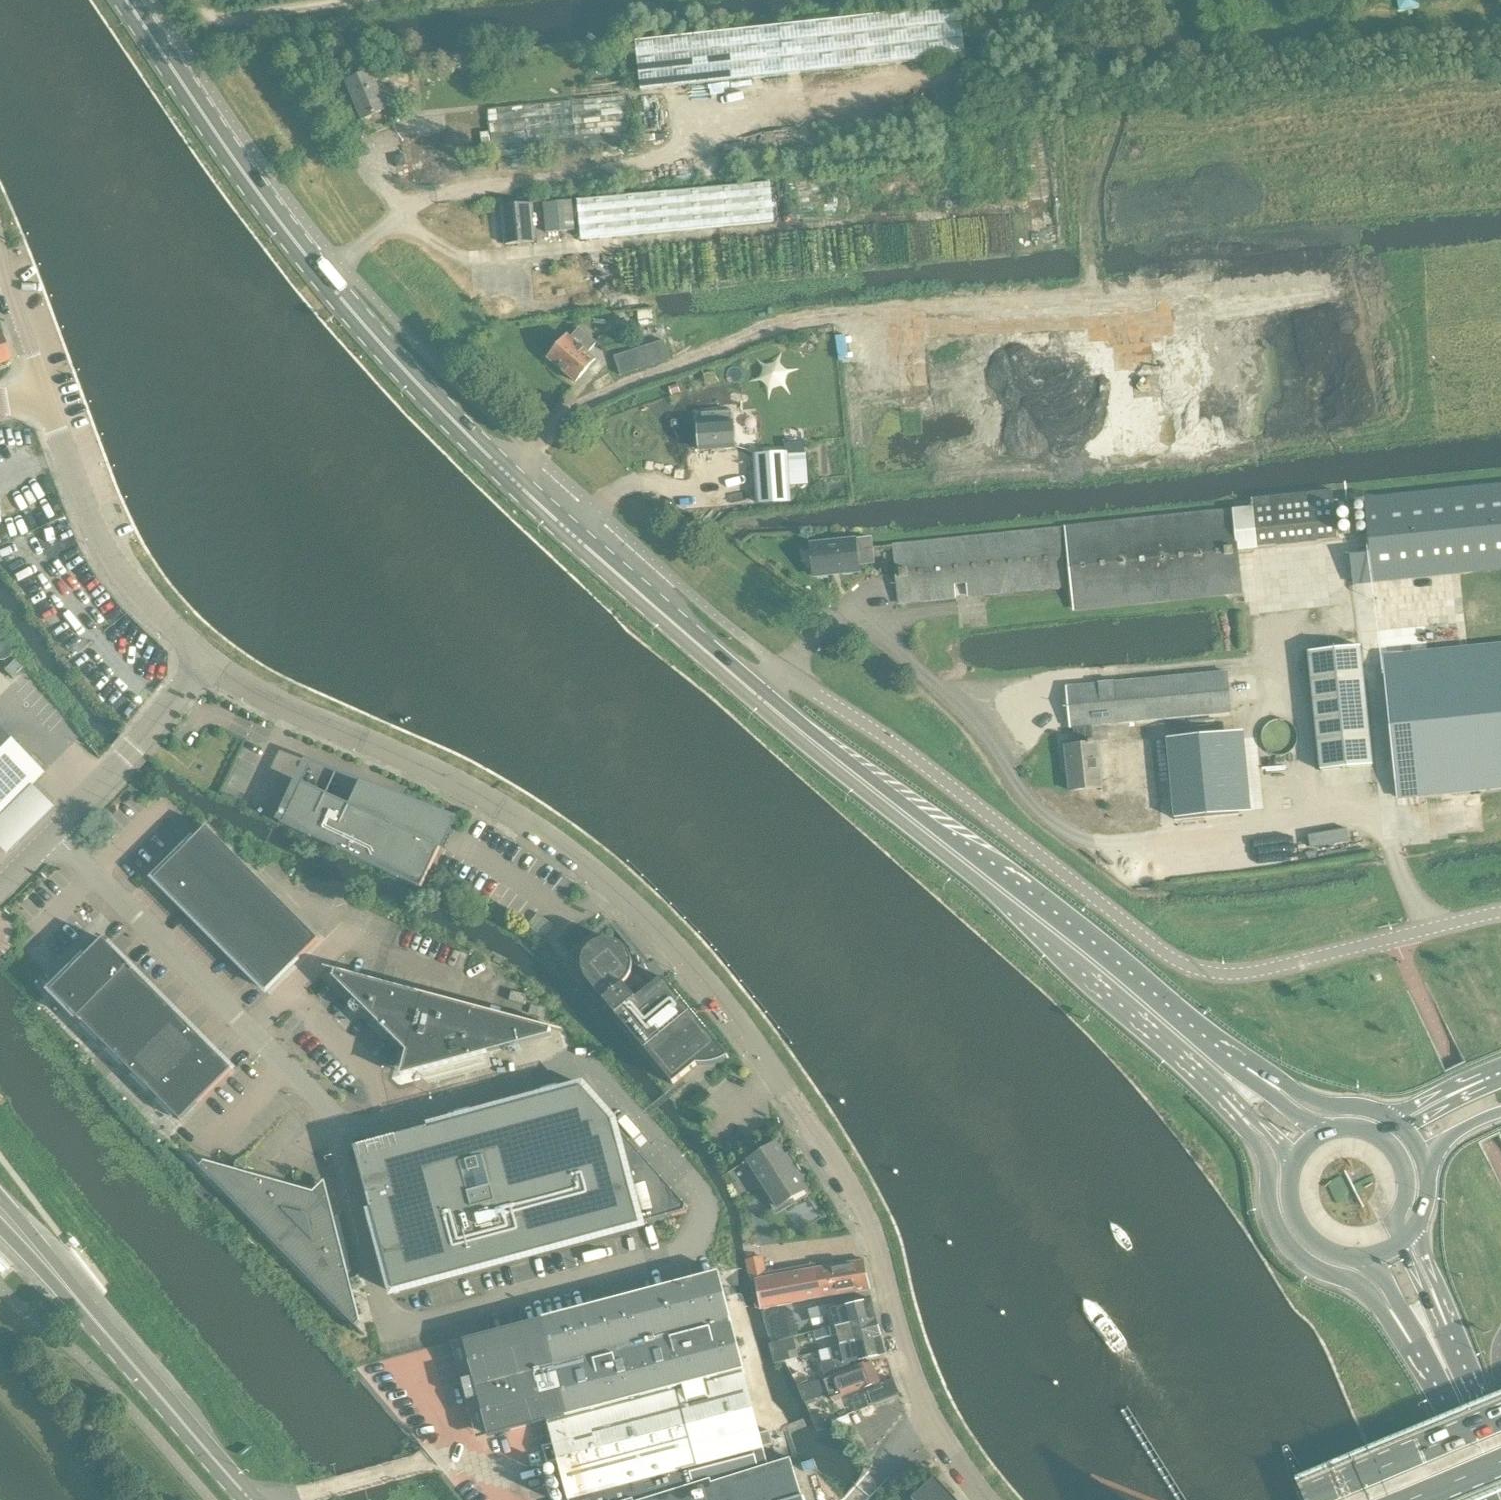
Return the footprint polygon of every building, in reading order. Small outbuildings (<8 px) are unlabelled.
[(959,8),(637,43),(642,91),(964,57),(959,8)] [(388,111),(376,82),(389,77),(385,68),(372,74),(371,73),(346,84),(362,122),(388,111)] [(564,145),(564,152),(632,144),(626,96),(488,111),(493,152),(564,145)] [(435,154),(447,153),(445,137),(433,138),(435,154)] [(494,159),(564,152),(564,145),(493,152),(494,159)] [(640,197),(576,203),(579,242),(644,236),(775,224),(771,185),(757,186),(640,197)] [(572,201),(544,204),(547,234),(575,231),(572,201)] [(535,243),(531,205),(503,207),(506,245),(535,243)] [(639,326),(656,325),(654,309),(638,310),(639,326)] [(568,337),(548,360),(576,383),(596,360),(588,354),(596,344),(579,330),(571,339),(568,337)] [(10,361),(0,335),(0,364),(10,361)] [(634,351),(640,369),(670,360),(664,341),(634,351)] [(699,425),(698,425),(700,451),(701,451),(701,450),(734,448),(734,449),(735,449),(733,423),(732,423),(731,411),(702,414),(703,426),(699,426),(699,425)] [(785,453),(753,455),(757,504),(789,502),(785,453)] [(1500,569),(1500,486),(1365,500),(1371,554),(1351,556),(1354,584),(1500,569)] [(1253,513),(1257,547),(1337,539),(1332,491),(1252,499),(1253,513)] [(1237,552),(1233,515),(1233,512),(1127,523),(1065,530),(1073,610),(1128,603),(1241,592),(1237,552)] [(1257,550),(1257,547),(1253,513),(1233,515),(1237,552),(1257,550)] [(898,605),(1066,589),(1060,528),(891,544),(898,605)] [(858,572),(858,566),(874,564),(871,539),(811,546),(814,577),(858,572)] [(1383,658),(1398,798),(1480,790),(1500,788),(1500,646),(1459,650),(1383,658)] [(1360,647),(1308,652),(1320,772),(1372,766),(1360,647)] [(14,661),(4,671),(12,679),(22,669),(14,661)] [(1066,688),(1070,729),(1074,728),(1076,746),(1065,747),(1070,792),(1102,789),(1098,744),(1093,744),(1092,727),(1231,714),(1227,673),(1066,688)] [(0,732),(0,818),(31,787),(35,782),(43,775),(0,732)] [(1173,818),(1240,812),(1232,733),(1165,739),(1173,818)] [(279,821),(280,822),(422,888),(433,863),(437,865),(458,824),(461,818),(307,759),(280,819),(279,821)] [(0,817),(0,846),(3,849),(51,802),(34,784),(0,817)] [(207,827),(155,879),(165,890),(169,886),(186,902),(234,854),(207,827)] [(234,854),(186,902),(186,903),(182,907),(191,915),(195,911),(212,928),(208,932),(211,935),(263,883),(234,854)] [(263,883),(211,935),(216,941),(220,937),(237,954),(233,958),(239,964),(291,912),(263,883)] [(291,912),(239,964),(242,966),(245,963),(263,980),(259,983),(264,989),(317,937),(291,912)] [(71,1013),(75,1016),(128,964),(123,959),(119,963),(106,950),(110,946),(104,940),(74,970),(77,972),(57,992),(74,1010),(71,1013)] [(674,1084),(698,1064),(706,1064),(714,1063),(722,1061),(730,1057),(664,977),(651,987),(641,974),(629,971),(630,967),(630,964),(630,960),(629,957),(627,954),(625,951),(622,948),(619,946),(616,944),(612,943),(609,943),(605,943),(602,944),(599,945),(596,947),(593,949),(591,951),(589,954),(588,957),(587,961),(586,964),(587,967),(587,971),(589,974),(590,977),(592,980),(595,982),(598,984),(601,985),(604,986),(608,986),(611,986),(615,985),(618,989),(605,1000),(674,1084)] [(128,964),(75,1016),(101,1043),(154,990),(148,985),(144,989),(127,972),(131,968),(128,964)] [(366,1011),(406,1051),(407,1052),(401,1077),(424,1070),(504,1048),(506,1042),(516,1045),(551,1035),(548,1034),(543,1036),(544,1030),(340,976),(338,981),(334,978),(331,977),(357,1002),(356,1007),(366,1010),(366,1011)] [(154,990),(101,1043),(127,1069),(179,1016),(174,1010),(170,1014),(153,997),(157,993),(154,990)] [(509,1001),(524,1005),(526,995),(512,992),(509,1001)] [(179,1016),(127,1069),(152,1094),(205,1042),(199,1036),(195,1040),(178,1023),(182,1019),(179,1016)] [(205,1042),(152,1094),(179,1122),(232,1069),(224,1061),(220,1065),(204,1048),(208,1044),(205,1042)] [(371,1208),(372,1208),(375,1219),(636,1148),(584,1090),(587,1089),(587,1087),(438,1127),(438,1128),(429,1131),(428,1128),(355,1148),(371,1208)] [(748,1160),(781,1211),(810,1193),(777,1141),(748,1160)] [(396,1291),(652,1222),(687,1213),(686,1209),(688,1207),(636,1148),(375,1219),(375,1220),(374,1221),(394,1293),(396,1292),(396,1291)] [(190,1157),(364,1335),(364,1332),(356,1325),(361,1321),(329,1195),(325,1181),(314,1191),(204,1161),(200,1165),(193,1157),(190,1157)] [(764,1257),(749,1259),(749,1264),(752,1277),(753,1281),(755,1281),(818,1268),(818,1265),(766,1273),(764,1257)] [(870,1288),(864,1259),(818,1268),(755,1281),(764,1308),(835,1293),(836,1295),(870,1288)] [(767,1465),(767,1464),(762,1447),(773,1444),(769,1431),(758,1434),(741,1369),(743,1369),(718,1273),(488,1333),(488,1332),(462,1339),(472,1377),(462,1380),(468,1402),(478,1399),(488,1437),(547,1421),(553,1443),(542,1446),(547,1464),(559,1461),(568,1499),(629,1499),(767,1465)] [(811,1319),(826,1315),(830,1326),(876,1314),(872,1299),(835,1309),(834,1303),(809,1309),(811,1319)] [(780,1340),(798,1336),(793,1311),(772,1315),(775,1334),(780,1340)] [(841,1346),(881,1335),(876,1314),(830,1326),(814,1330),(817,1340),(838,1334),(841,1346)] [(848,1366),(847,1363),(886,1353),(881,1335),(841,1346),(832,1348),(835,1360),(823,1363),(826,1374),(848,1366)] [(774,1364),(800,1358),(795,1338),(769,1344),(774,1364)] [(805,1403),(808,1402),(830,1395),(832,1400),(880,1381),(872,1361),(824,1379),(819,1381),(815,1370),(796,1376),(800,1387),(799,1387),(805,1403)] [(850,1399),(855,1411),(856,1410),(899,1395),(894,1379),(894,1378),(875,1386),(876,1388),(850,1399)] [(828,1414),(811,1417),(818,1432),(833,1429),(834,1430),(851,1423),(848,1416),(833,1422),(828,1414)] [(802,1499),(790,1458),(767,1464),(767,1465),(629,1499),(802,1499)] [(935,1477),(911,1499),(956,1499),(935,1477)]
